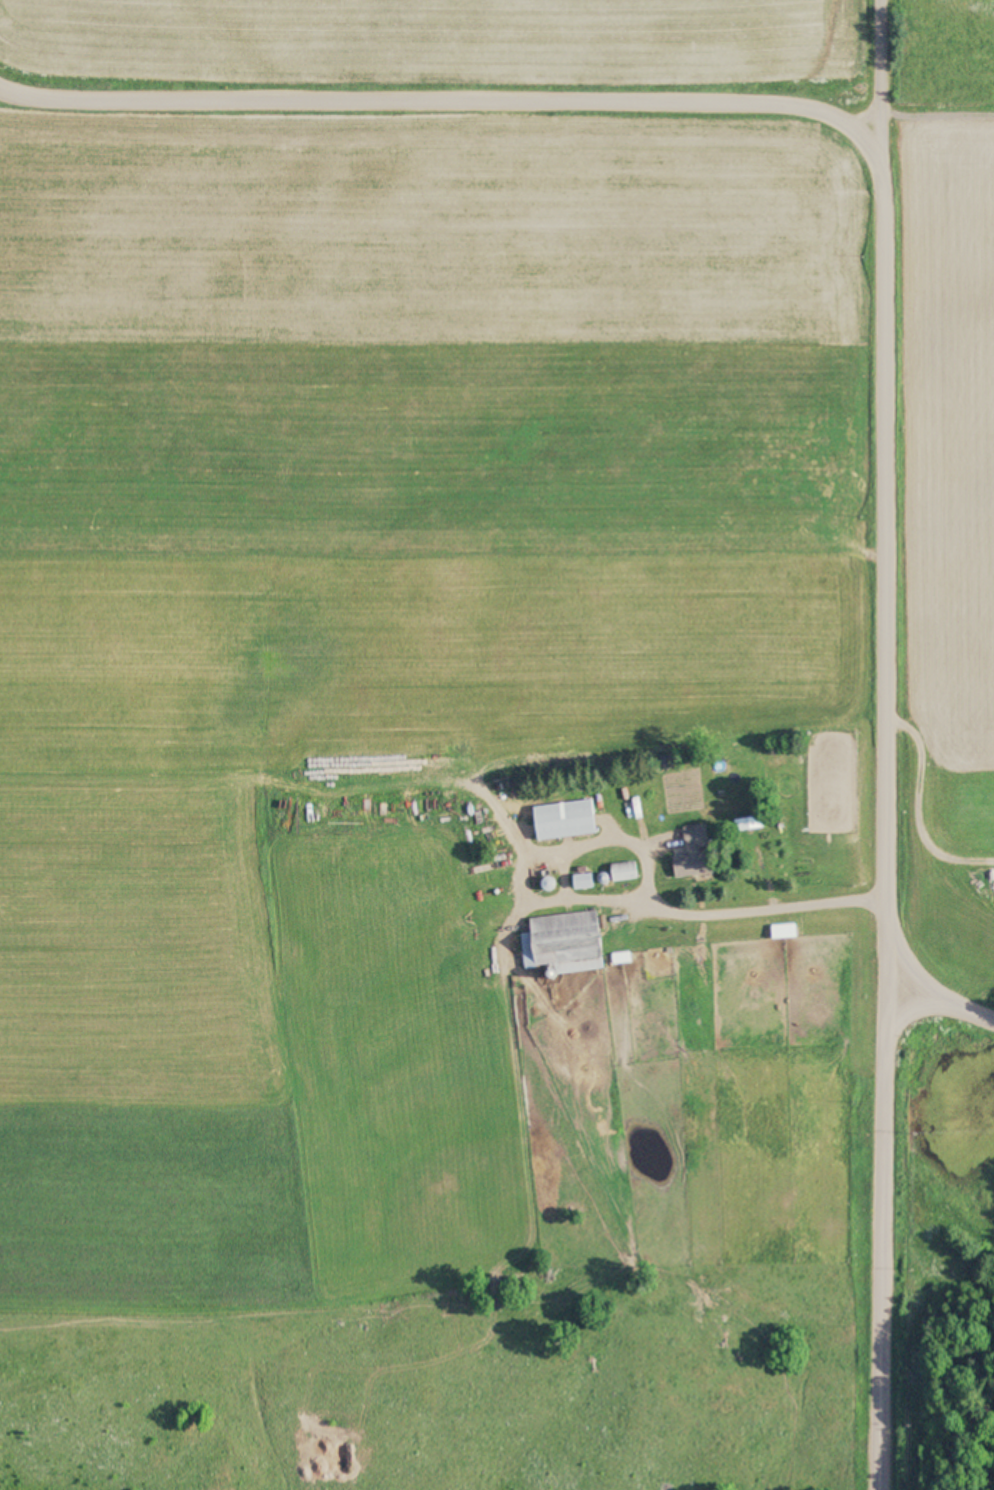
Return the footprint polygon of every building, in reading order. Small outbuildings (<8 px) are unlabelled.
[(595,834),(592,799),(532,805),(536,840),(595,834)] [(764,827),(763,815),(734,818),(735,830),(764,827)] [(683,827),(686,853),(672,855),(674,877),(712,872),(706,823),(683,827)] [(610,864),(611,881),(636,880),(635,862),(610,864)] [(574,889),(592,888),(591,874),(573,875),(574,889)] [(521,933),(524,968),(554,965),(555,974),(602,970),(597,911),(529,917),(530,933),(521,933)]
